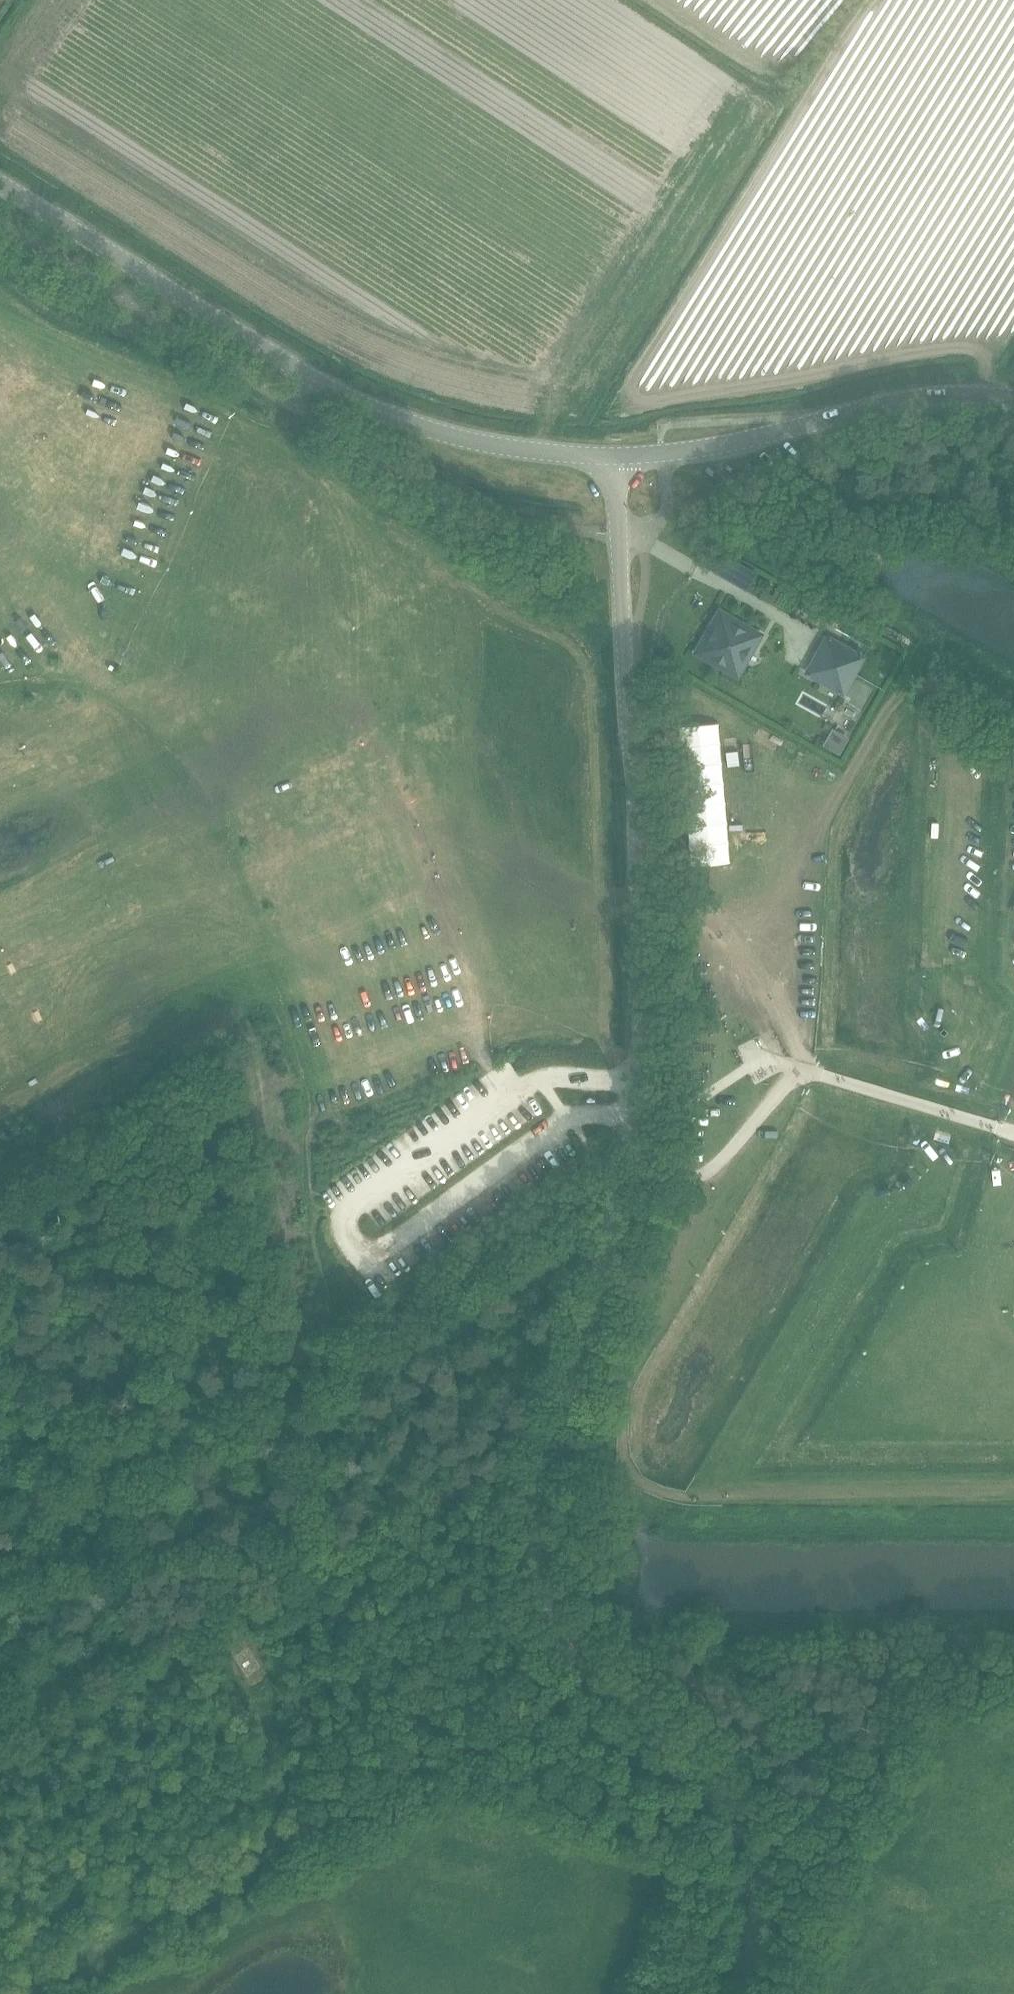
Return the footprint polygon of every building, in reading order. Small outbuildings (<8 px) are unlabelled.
[(724,669),(732,673),(740,671),(745,663),(743,657),(747,650),(754,648),(758,640),(756,632),(748,627),(742,629),(734,625),(733,619),(725,614),(717,616),(712,624),(714,631),(710,638),(704,640),(699,648),(701,656),(709,660),(715,658),(723,662),(724,669)] [(827,636),(807,673),(843,693),(864,657),(827,636)] [(834,730),(826,744),(839,752),(847,738),(834,730)]
